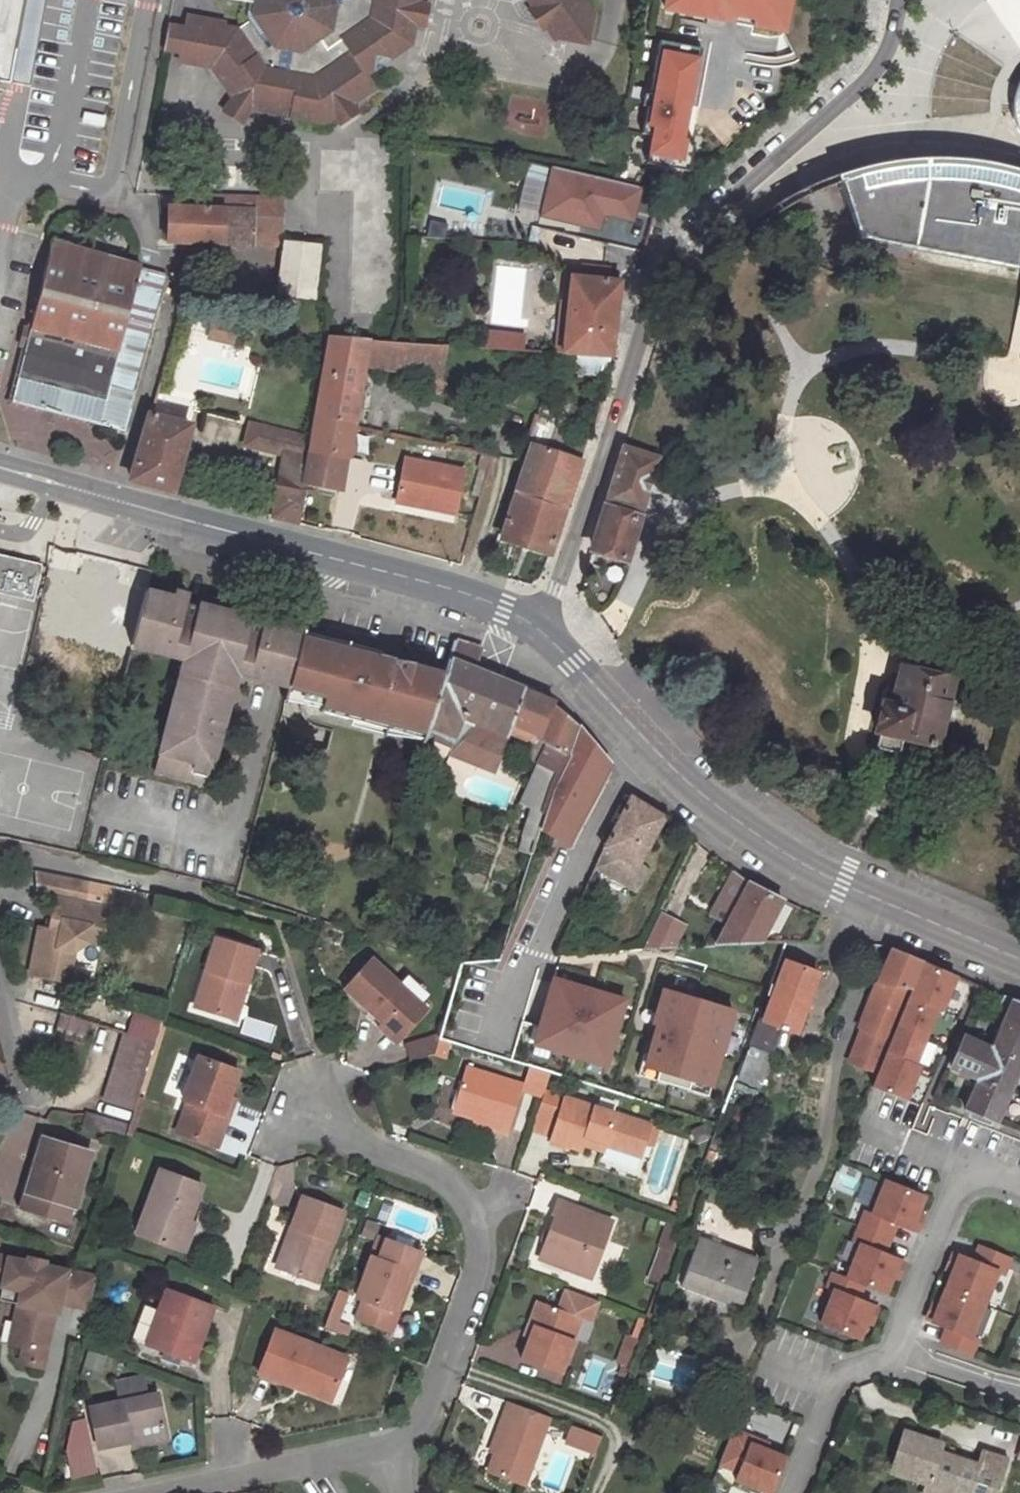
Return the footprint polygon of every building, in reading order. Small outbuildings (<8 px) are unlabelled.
[(23,87),(40,0),(0,0),(0,83),(23,87)] [(185,27),(179,56),(179,61),(213,68),(232,97),(229,103),(247,115),(250,110),(320,123),(332,115),(351,103),(374,88),(366,75),(372,70),(374,58),(388,60),(409,45),(413,25),(418,2),(418,0),(342,0),(333,6),(329,0),(238,0),(248,2),(245,18),(248,21),(239,28),(224,25),(224,22),(188,16),(185,27)] [(535,7),(528,13),(540,29),(547,25),(556,39),(585,45),(592,16),(581,0),(531,0),(535,7)] [(662,6),(695,12),(694,15),(775,30),(777,8),(783,9),(785,0),(663,0),(662,6)] [(428,4),(418,2),(413,25),(423,27),(428,4)] [(185,27),(168,23),(163,53),(179,56),(185,27)] [(700,48),(657,40),(647,95),(643,94),(641,107),(645,107),(640,134),(650,136),(645,163),(688,171),(693,142),(683,140),(700,48)] [(372,70),(388,60),(374,58),(372,70)] [(241,123),(247,115),(229,103),(223,111),(241,123)] [(357,112),(351,103),(332,115),(339,124),(357,112)] [(1019,255),(1019,170),(1009,168),(995,165),(982,163),(943,159),(930,159),(914,159),(901,161),(888,163),(876,165),(866,167),(852,171),(839,176),(823,183),(825,189),(842,182),(847,195),(862,199),(871,226),(915,236),(914,247),(1017,269),(1019,256),(1019,255)] [(598,228),(601,214),(631,221),(638,191),(608,185),(609,182),(552,169),(541,214),(598,228)] [(856,223),(871,226),(862,199),(847,195),(856,223)] [(224,198),(193,196),(192,209),(168,208),(166,242),(190,243),(203,243),(253,245),(253,243),(279,245),(279,227),(254,226),(255,210),(223,209),(224,198)] [(254,199),(224,198),(223,209),(255,210),(254,199)] [(281,200),(254,199),(255,210),(254,226),(279,227),(281,200)] [(123,262),(53,242),(16,386),(12,403),(30,407),(124,432),(168,276),(138,267),(138,266),(123,262)] [(318,246),(284,242),(277,293),(312,298),(318,246)] [(588,278),(590,268),(580,267),(580,277),(588,278)] [(571,276),(562,353),(576,354),(611,355),(619,280),(606,280),(607,275),(607,270),(590,268),(588,278),(580,277),(571,276)] [(228,321),(213,318),(209,337),(223,341),(228,321)] [(228,321),(223,341),(233,343),(238,323),(228,321)] [(488,330),(486,349),(499,349),(501,332),(488,330)] [(532,335),(501,332),(499,349),(531,351),(532,335)] [(444,346),(404,343),(327,337),(313,418),(353,427),(364,365),(431,377),(438,390),(447,387),(441,377),(444,346)] [(562,353),(556,353),(551,365),(573,368),(576,354),(562,353)] [(604,376),(611,355),(576,354),(573,368),(572,372),(604,376)] [(132,481),(174,490),(190,427),(150,417),(132,481)] [(313,418),(310,439),(305,477),(307,482),(338,488),(344,457),(348,457),(353,427),(313,418)] [(550,548),(588,438),(533,419),(524,444),(530,447),(503,532),(550,548)] [(271,516),(297,522),(307,482),(305,477),(310,439),(249,424),(243,445),(281,455),(271,516)] [(624,448),(592,549),(625,559),(655,458),(624,448)] [(462,472),(405,459),(397,501),(454,513),(462,472)] [(31,600),(38,572),(22,568),(23,562),(0,556),(0,594),(31,600)] [(38,572),(40,565),(23,562),(22,568),(38,572)] [(131,645),(145,590),(47,567),(27,654),(121,680),(131,645)] [(185,601),(145,590),(131,645),(177,657),(178,657),(191,661),(187,675),(179,673),(174,694),(180,696),(174,717),(168,716),(154,771),(187,780),(192,762),(207,766),(211,766),(231,686),(223,683),(227,670),(239,673),(287,686),(301,633),(260,621),(258,626),(248,624),(250,618),(222,611),(196,604),(194,609),(183,608),(185,601)] [(298,705),(316,636),(301,633),(287,686),(283,701),(298,705)] [(370,651),(316,636),(298,705),(319,710),(318,714),(367,727),(368,722),(388,727),(426,732),(445,672),(414,668),(414,664),(395,661),(376,657),(377,652),(370,651)] [(539,741),(555,707),(552,705),(553,703),(520,689),(490,677),(467,668),(474,664),(478,649),(455,641),(445,672),(426,732),(425,735),(450,745),(446,753),(491,771),(503,739),(454,720),(457,711),(506,731),(535,742),(536,739),(539,741)] [(191,661),(178,657),(177,661),(181,666),(179,673),(187,675),(191,661)] [(951,679),(899,666),(888,704),(881,703),(874,731),(879,733),(880,735),(878,738),(877,743),(878,746),(880,748),(892,751),(897,751),(898,750),(900,746),(902,738),(923,742),(923,744),(930,745),(935,744),(942,717),(960,721),(955,744),(989,752),(998,719),(944,706),(951,679)] [(238,678),(239,673),(227,670),(223,683),(231,686),(232,682),(238,678)] [(1014,680),(1003,677),(1001,688),(1011,690),(1014,680)] [(180,696),(174,694),(168,716),(174,717),(180,696)] [(530,807),(542,812),(548,793),(578,728),(566,717),(555,707),(539,741),(545,744),(537,763),(519,802),(530,807)] [(548,793),(542,812),(536,830),(563,843),(608,764),(578,728),(548,793)] [(524,756),(530,760),(534,753),(539,741),(536,739),(535,742),(506,731),(505,735),(529,745),(524,756)] [(534,753),(530,760),(537,763),(545,744),(539,741),(534,753)] [(192,762),(187,780),(203,784),(207,766),(192,762)] [(872,795),(864,792),(858,807),(863,809),(862,811),(865,813),(872,795)] [(630,798),(604,845),(594,867),(600,870),(633,889),(640,878),(631,873),(636,865),(662,818),(630,798)] [(522,834),(534,839),(536,830),(542,812),(530,807),(522,834)] [(312,832),(303,830),(302,838),(310,839),(312,832)] [(645,870),(636,865),(631,873),(640,878),(645,870)] [(600,870),(594,867),(591,872),(598,875),(600,870)] [(86,882),(35,872),(36,896),(54,900),(48,930),(38,928),(29,975),(66,983),(72,952),(86,943),(99,946),(107,909),(82,904),(86,882)] [(726,923),(714,946),(757,944),(779,900),(766,893),(747,884),(733,873),(715,906),(724,910),(731,914),(726,923)] [(718,920),(726,923),(731,914),(724,910),(718,920)] [(658,913),(640,949),(671,948),(682,926),(658,913)] [(238,982),(244,983),(253,952),(214,939),(194,1006),(229,1016),(238,982)] [(920,961),(891,949),(875,983),(874,984),(858,1024),(863,1027),(888,1037),(894,1023),(906,995),(920,961)] [(344,988),(382,1022),(385,1019),(402,1034),(424,1010),(418,1004),(397,984),(395,983),(370,959),(344,988)] [(954,975),(920,961),(906,995),(935,1008),(940,1009),(954,975)] [(772,996),(762,1020),(780,1026),(795,1032),(815,974),(784,962),(774,987),(769,985),(766,994),(772,996)] [(624,1001),(553,980),(534,1045),(605,1066),(624,1001)] [(234,1018),(244,983),(238,982),(229,1016),(234,1018)] [(732,1014),(662,993),(648,1040),(652,1041),(647,1058),(643,1057),(637,1076),(708,1097),(732,1014)] [(906,995),(894,1023),(924,1035),(935,1008),(906,995)] [(964,1108),(994,1121),(1015,1075),(1019,1063),(1019,1003),(1004,996),(999,1009),(1006,1012),(990,1048),(962,1036),(950,1066),(978,1077),(964,1108)] [(89,1023),(59,1014),(55,1028),(84,1037),(89,1023)] [(136,1016),(130,1035),(154,1043),(160,1024),(136,1016)] [(756,1018),(746,1046),(749,1047),(769,1054),(780,1026),(762,1020),(756,1018)] [(385,1019),(382,1022),(378,1026),(395,1041),(402,1034),(385,1019)] [(883,1051),(913,1063),(924,1035),(894,1023),(888,1037),(883,1051)] [(888,1037),(863,1027),(858,1039),(883,1051),(888,1037)] [(137,1097),(154,1043),(130,1035),(121,1033),(101,1101),(133,1111),(137,1097)] [(433,1054),(437,1039),(432,1037),(403,1046),(407,1062),(433,1054)] [(853,1051),(878,1063),(883,1051),(858,1039),(853,1051)] [(769,1054),(749,1047),(736,1079),(757,1088),(769,1054)] [(875,1071),(878,1063),(853,1051),(849,1060),(875,1071)] [(878,1063),(875,1071),(876,1072),(870,1086),(904,1100),(918,1065),(913,1063),(883,1051),(878,1063)] [(216,1146),(227,1116),(221,1114),(226,1099),(235,1072),(195,1057),(181,1098),(187,1101),(175,1131),(216,1146)] [(543,1091),(550,1073),(527,1066),(520,1086),(520,1089),(542,1096),(543,1091)] [(520,1089),(520,1086),(463,1068),(451,1109),(491,1122),(489,1126),(506,1131),(520,1089)] [(649,1125),(543,1091),(542,1096),(539,1104),(558,1110),(548,1137),(547,1141),(578,1152),(581,1143),(581,1142),(588,1144),(590,1138),(603,1142),(602,1144),(624,1151),(628,1140),(643,1145),(649,1125)] [(137,1097),(133,1111),(126,1135),(132,1137),(143,1099),(137,1097)] [(221,1114),(227,1116),(232,1100),(226,1099),(221,1114)] [(558,1110),(539,1104),(529,1131),(548,1137),(558,1110)] [(603,1142),(590,1138),(588,1144),(581,1142),(581,1143),(600,1150),(602,1144),(603,1142)] [(643,1145),(628,1140),(624,1151),(639,1156),(643,1145)] [(42,1141),(37,1157),(40,1159),(30,1190),(20,1187),(15,1206),(65,1221),(86,1154),(42,1141)] [(605,1148),(601,1159),(625,1166),(628,1156),(605,1148)] [(40,1159),(37,1157),(30,1156),(20,1187),(30,1190),(40,1159)] [(135,1233),(173,1247),(182,1221),(186,1222),(199,1187),(158,1171),(135,1233)] [(922,1196),(883,1180),(871,1213),(864,1210),(851,1242),(858,1244),(845,1277),(863,1284),(884,1293),(891,1275),(897,1261),(897,1259),(882,1253),(894,1224),(909,1230),(910,1228),(915,1214),(922,1196)] [(302,1197),(291,1225),(297,1228),(282,1269),(315,1281),(341,1212),(302,1197)] [(589,1278),(609,1223),(556,1202),(551,1216),(554,1217),(539,1258),(589,1278)] [(922,1216),(915,1214),(910,1228),(916,1231),(922,1216)] [(182,1221),(173,1247),(183,1251),(192,1224),(186,1222),(182,1221)] [(657,1248),(669,1253),(679,1226),(667,1222),(657,1248)] [(297,1228),(291,1225),(276,1267),(282,1269),(297,1228)] [(380,1251),(384,1240),(377,1238),(373,1249),(380,1251)] [(738,1307),(757,1260),(697,1238),(679,1285),(738,1307)] [(417,1253),(384,1240),(380,1251),(378,1259),(370,1256),(356,1296),(362,1299),(355,1317),(378,1326),(384,1309),(395,1313),(402,1296),(396,1293),(403,1272),(409,1274),(417,1253)] [(971,1261),(995,1271),(1002,1273),(1008,1258),(977,1246),(971,1261)] [(646,1278),(658,1283),(669,1253),(657,1248),(646,1278)] [(378,1259),(380,1251),(373,1249),(370,1256),(378,1259)] [(944,1268),(951,1271),(956,1256),(950,1254),(944,1268)] [(971,1261),(957,1255),(956,1256),(951,1271),(948,1277),(937,1304),(937,1306),(931,1320),(930,1321),(945,1327),(969,1337),(995,1271),(971,1261)] [(95,1278),(0,1257),(0,1281),(2,1281),(0,1291),(0,1301),(17,1305),(13,1323),(20,1325),(15,1346),(22,1348),(19,1362),(42,1367),(54,1312),(57,1313),(59,1304),(88,1310),(95,1278)] [(903,1263),(897,1261),(891,1275),(897,1278),(903,1263)] [(863,1284),(845,1277),(831,1271),(825,1287),(831,1290),(819,1323),(858,1338),(865,1321),(871,1306),(871,1305),(857,1299),(863,1284)] [(402,1296),(409,1274),(403,1272),(396,1293),(402,1296)] [(596,1301),(564,1289),(556,1309),(536,1301),(527,1324),(533,1326),(528,1339),(521,1359),(561,1374),(573,1340),(567,1338),(575,1316),(581,1318),(589,1321),(596,1301)] [(190,1361),(210,1307),(165,1291),(146,1344),(190,1361)] [(931,1320),(937,1306),(930,1303),(925,1318),(931,1320)] [(877,1309),(871,1306),(865,1321),(871,1324),(877,1309)] [(389,1330),(395,1313),(384,1309),(378,1326),(389,1330)] [(581,1318),(575,1316),(567,1338),(573,1340),(581,1318)] [(20,1325),(13,1323),(8,1344),(15,1346),(20,1325)] [(533,1326),(527,1324),(523,1337),(528,1339),(533,1326)] [(976,1339),(969,1337),(945,1327),(939,1342),(970,1355),(976,1339)] [(294,1381),(331,1395),(345,1358),(273,1331),(256,1373),(292,1387),(294,1381)] [(615,1363),(627,1367),(637,1340),(625,1336),(615,1363)] [(120,1402),(144,1397),(140,1378),(116,1384),(120,1402)] [(329,1401),(331,1395),(294,1381),(292,1387),(329,1401)] [(127,1439),(163,1431),(155,1395),(144,1397),(120,1402),(88,1409),(96,1446),(127,1439)] [(547,1417),(507,1402),(490,1446),(496,1448),(487,1471),(522,1484),(547,1417)] [(67,1480),(94,1475),(81,1418),(68,1421),(61,1450),(67,1480)] [(594,1455),(600,1436),(568,1424),(561,1443),(594,1455)] [(748,1443),(751,1437),(731,1429),(717,1464),(736,1471),(733,1479),(767,1492),(770,1492),(778,1475),(785,1458),(766,1450),(748,1443)] [(164,1439),(163,1431),(127,1439),(128,1446),(164,1439)] [(994,1491),(1004,1461),(980,1453),(976,1465),(937,1452),(939,1445),(901,1433),(889,1469),(925,1482),(922,1492),(986,1492),(988,1489),(994,1491)] [(768,1444),(751,1437),(748,1443),(766,1450),(768,1444)]
